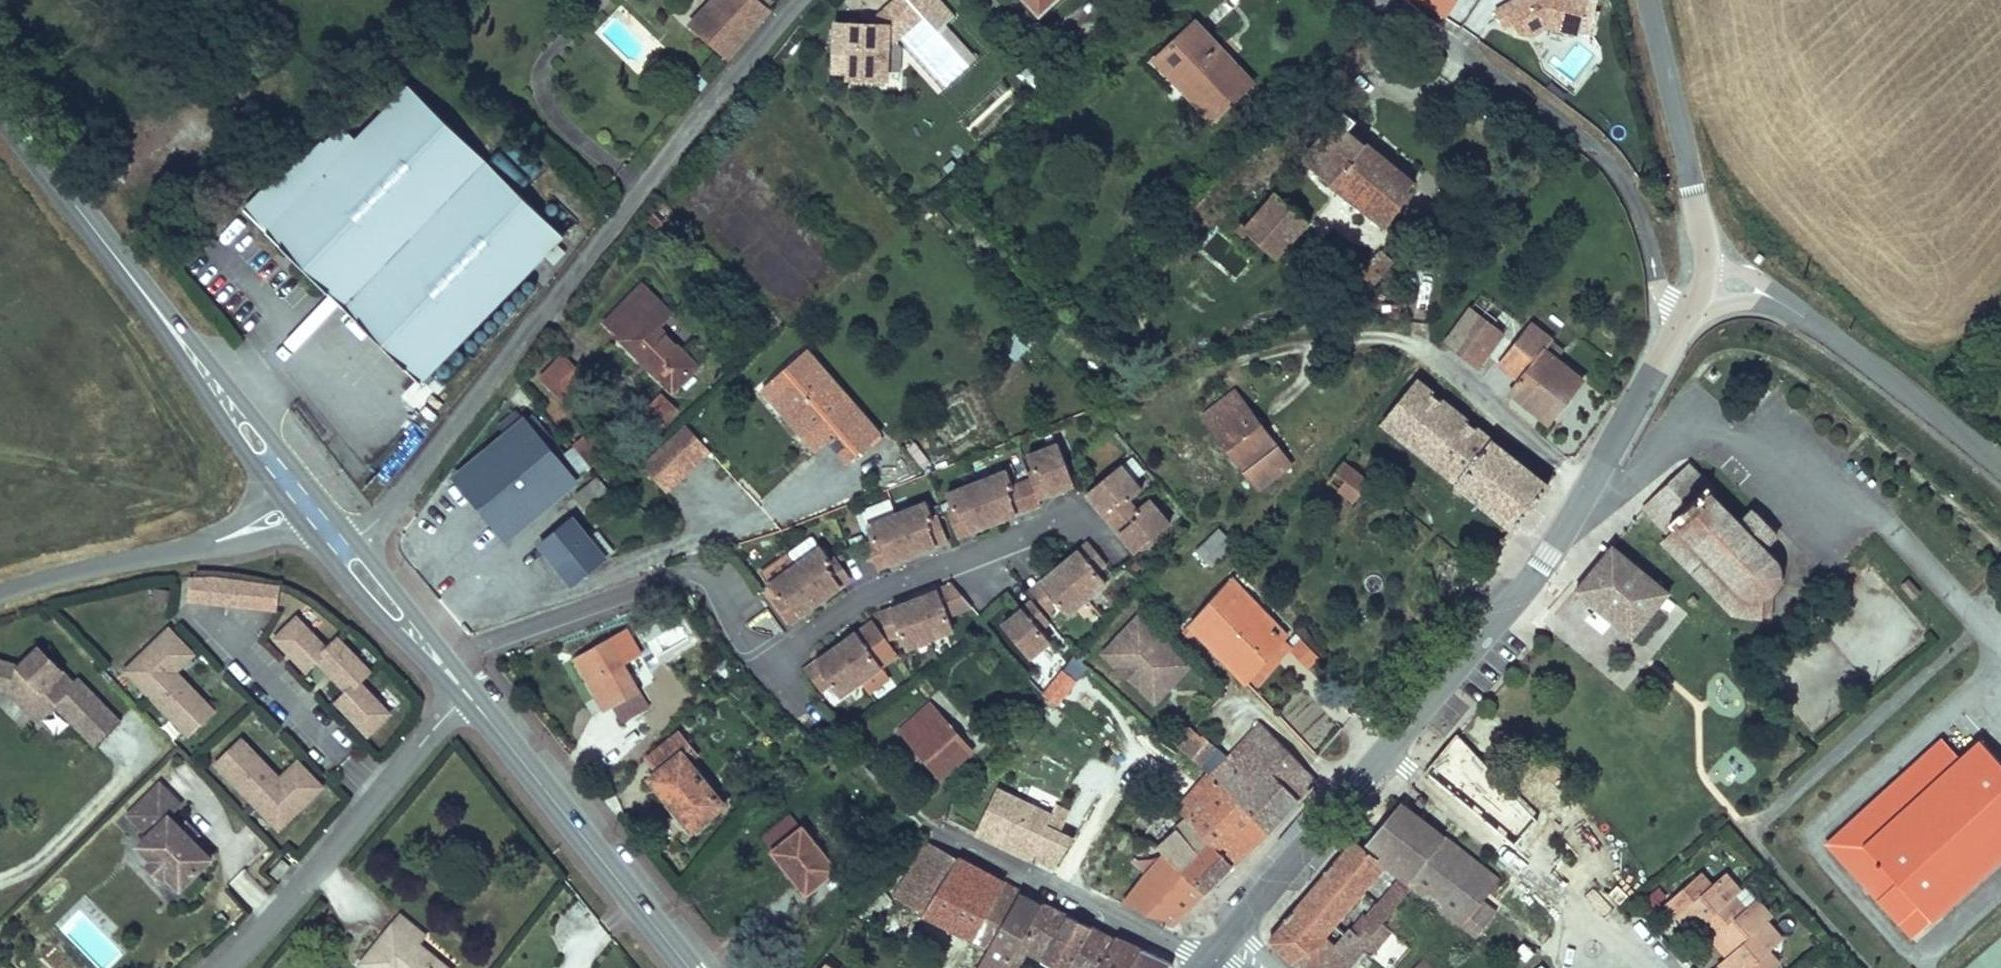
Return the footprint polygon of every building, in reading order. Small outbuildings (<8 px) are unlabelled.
[(691,24),(733,59),(775,9),(765,1),(764,0),(712,0),(691,24)] [(836,20),(834,75),(848,75),(848,81),(893,82),(894,45),(926,15),(940,30),(947,23),(957,14),(944,0),(894,0),(872,21),(836,20)] [(1043,16),(1060,0),(1028,0),(1043,16)] [(1457,0),(1407,0),(1407,1),(1446,21),(1457,0)] [(1496,13),(1505,32),(1531,42),(1576,35),(1588,0),(1521,0),(1496,13)] [(1259,81),(1199,17),(1155,58),(1215,122),(1259,81)] [(947,23),(940,30),(971,64),(979,57),(947,23)] [(412,85),(362,137),(346,122),(327,141),(326,139),(307,158),(305,156),(288,174),(286,172),(268,190),(264,187),(245,207),(425,379),(547,253),(559,265),(570,252),(559,242),(567,234),(412,85)] [(1349,127),(1341,120),(1322,143),(1326,147),(1302,174),(1380,233),(1411,193),(1380,169),(1360,154),(1350,145),(1358,134),(1349,127)] [(1306,233),(1276,210),(1250,242),(1245,238),(1237,247),(1246,256),(1250,250),(1275,271),(1306,233)] [(932,211),(925,224),(946,234),(953,221),(932,211)] [(1388,275),(1370,260),(1337,300),(1355,315),(1388,275)] [(621,338),(645,313),(659,326),(672,312),(642,283),(605,323),(621,338)] [(645,313),(621,338),(677,391),(701,365),(659,326),(645,313)] [(1456,358),(1476,373),(1502,339),(1481,324),(1456,358)] [(1502,339),(1476,373),(1490,384),(1497,372),(1525,393),(1515,407),(1552,438),(1585,395),(1551,366),(1558,355),(1538,338),(1526,356),(1502,339)] [(807,348),(764,386),(808,437),(824,423),(835,436),(829,441),(848,463),(866,447),(869,451),(885,437),(807,348)] [(561,352),(539,377),(559,394),(581,369),(561,352)] [(1382,424),(1517,531),(1556,483),(1420,376),(1382,424)] [(582,481),(527,414),(523,417),(517,410),(500,423),(507,432),(455,474),(509,540),(582,481)] [(1241,412),(1211,435),(1265,504),(1295,481),(1241,412)] [(669,492),(713,452),(684,421),(641,461),(669,492)] [(824,423),(808,437),(820,450),(829,441),(835,436),(824,423)] [(596,468),(611,455),(595,436),(580,449),(596,468)] [(916,439),(904,446),(917,468),(929,461),(916,439)] [(1008,476),(949,498),(959,544),(1075,493),(1056,451),(1031,461),(1028,476),(1011,484),(1008,476)] [(1124,469),(1086,500),(1136,557),(1174,526),(1124,469)] [(1340,498),(1363,516),(1382,495),(1358,475),(1340,498)] [(1747,531),(1697,478),(1658,520),(1673,539),(1668,547),(1737,619),(1744,623),(1752,625),(1757,625),(1765,622),(1774,614),(1786,599),(1790,595),(1792,589),(1792,585),(1791,579),(1786,573),(1768,553),(1776,543),(1756,523),(1747,531)] [(584,506),(608,495),(601,480),(577,490),(584,506)] [(928,505),(863,532),(880,576),(949,543),(928,505)] [(574,585),(611,556),(593,535),(577,514),(540,544),(574,585)] [(599,530),(593,535),(611,556),(616,551),(599,530)] [(1087,541),(1028,590),(1032,602),(1024,609),(1004,628),(1030,670),(1053,650),(1044,635),(1053,611),(1069,625),(1112,589),(1102,571),(1110,565),(1087,541)] [(1228,543),(1206,565),(1221,580),(1243,558),(1228,543)] [(1610,543),(1572,590),(1631,639),(1669,593),(1610,543)] [(819,553),(762,588),(790,631),(854,581),(837,560),(829,564),(819,553)] [(286,610),(288,584),(224,576),(198,578),(196,602),(286,610)] [(950,584),(883,611),(889,633),(888,643),(901,639),(907,655),(955,638),(952,620),(960,613),(950,584)] [(1212,628),(1201,639),(1259,697),(1299,658),(1302,654),(1238,593),(1212,628)] [(401,713),(370,682),(381,671),(348,639),(338,649),(307,618),(286,640),(317,672),(328,661),(359,692),(348,702),(379,734),(401,713)] [(873,624),(801,669),(822,697),(833,691),(844,704),(863,691),(872,701),(893,683),(886,672),(901,660),(888,643),(873,624)] [(1202,679),(1150,626),(1112,665),(1126,679),(1130,674),(1155,699),(1163,691),(1172,691),(1181,700),(1202,679)] [(636,642),(628,628),(575,657),(605,712),(614,707),(622,722),(651,706),(620,651),(636,642)] [(225,713),(186,674),(204,656),(179,631),(136,674),(200,737),(225,713)] [(80,692),(43,656),(25,675),(0,669),(0,696),(14,700),(32,716),(39,709),(52,721),(60,712),(80,731),(105,707),(85,687),(80,692)] [(1335,672),(1319,657),(1308,668),(1324,684),(1335,672)] [(1267,705),(1307,666),(1299,658),(1259,697),(1267,705)] [(1155,699),(1130,674),(1126,679),(1164,717),(1181,700),(1172,691),(1163,691),(1155,699)] [(975,751),(932,702),(900,730),(943,779),(975,751)] [(126,727),(105,707),(80,731),(102,752),(126,727)] [(52,721),(39,709),(32,716),(45,728),(52,721)] [(1194,727),(1174,751),(1204,779),(1224,755),(1194,727)] [(1461,730),(1426,773),(1515,849),(1541,821),(1543,818),(1461,730)] [(1273,734),(1249,755),(1307,807),(1319,796),(1327,788),(1321,779),(1273,734)] [(1951,752),(1940,740),(1919,757),(1929,770),(1951,752)] [(292,780),(253,741),(228,766),(292,830),(334,787),(309,762),(292,780)] [(683,741),(653,766),(664,780),(684,763),(691,772),(702,764),(683,741)] [(1889,924),(1908,908),(1919,923),(1921,926),(2000,863),(2000,771),(1981,746),(1959,762),(1951,752),(1929,770),(1937,778),(1856,844),(1840,823),(1828,833),(1827,845),(1838,846),(1836,856),(1847,857),(1847,869),(1857,870),(1857,879),(1865,880),(1865,892),(1874,892),(1872,904),(1889,924)] [(1249,755),(1239,766),(1298,816),(1307,807),(1249,755)] [(684,763),(664,780),(654,788),(678,817),(681,814),(700,837),(726,815),(691,772),(684,763)] [(1239,766),(1216,790),(1276,837),(1298,816),(1239,766)] [(999,786),(976,834),(1054,869),(1077,837),(1063,830),(1072,810),(1058,804),(1053,812),(999,786)] [(1216,790),(1191,820),(1201,830),(1239,874),(1276,837),(1216,790)] [(191,813),(170,793),(140,823),(162,844),(152,855),(162,865),(178,880),(193,894),(208,879),(224,862),(205,844),(193,833),(182,822),(191,813)] [(1484,899),(1501,877),(1403,801),(1367,846),(1356,839),(1271,941),(1298,967),(1353,967),(1358,961),(1387,927),(1383,924),(1414,885),(1464,924),(1484,899)] [(791,813),(762,836),(773,849),(802,827),(791,813)] [(802,827),(773,849),(809,896),(842,869),(806,823),(802,827)] [(210,838),(198,827),(193,833),(205,844),(210,838)] [(1239,874),(1201,830),(1131,914),(1176,936),(1239,874)] [(888,896),(989,950),(1018,898),(1021,892),(1023,889),(961,856),(959,858),(924,839),(888,896)] [(290,867),(276,854),(258,873),(272,886),(290,867)] [(178,880),(162,865),(155,872),(171,888),(178,880)] [(1776,932),(1760,913),(1758,915),(1755,918),(1743,905),(1747,902),(1731,884),(1722,893),(1711,881),(1676,912),(1685,922),(1688,919),(1704,936),(1706,935),(1718,948),(1722,945),(1738,962),(1733,966),(1731,967),(1782,967),(1776,961),(1785,953),(1771,937),(1775,933),(1776,932)] [(1750,899),(1735,881),(1731,884),(1747,902),(1750,899)] [(1024,901),(1027,895),(1021,892),(1018,898),(1024,901)] [(1045,904),(1027,895),(1024,901),(1018,898),(989,950),(979,967),(1009,967),(1016,957),(1045,904)] [(1484,899),(1464,924),(1479,936),(1499,911),(1484,899)] [(1016,957),(1025,962),(1030,953),(1055,967),(1101,967),(1118,938),(1046,901),(1045,904),(1016,957)] [(1758,915),(1747,902),(1743,905),(1755,918),(1758,915)] [(1919,923),(1908,908),(1889,924),(1900,939),(1919,923)] [(1781,928),(1764,909),(1760,913),(1776,932),(1781,928)] [(399,911),(358,963),(364,967),(455,967),(422,942),(429,934),(399,911)] [(1704,936),(1688,919),(1685,922),(1700,940),(1704,936)] [(1375,956),(1392,966),(1405,944),(1389,933),(1375,956)] [(1789,949),(1775,933),(1771,937),(1785,953),(1789,949)] [(1118,938),(1101,967),(1133,967),(1144,948),(1119,935),(1118,938)] [(1738,962),(1722,945),(1718,948),(1733,966),(1738,962)] [(1133,967),(1170,967),(1174,962),(1144,948),(1133,967)] [(1422,958),(1414,967),(1434,967),(1422,958)]
